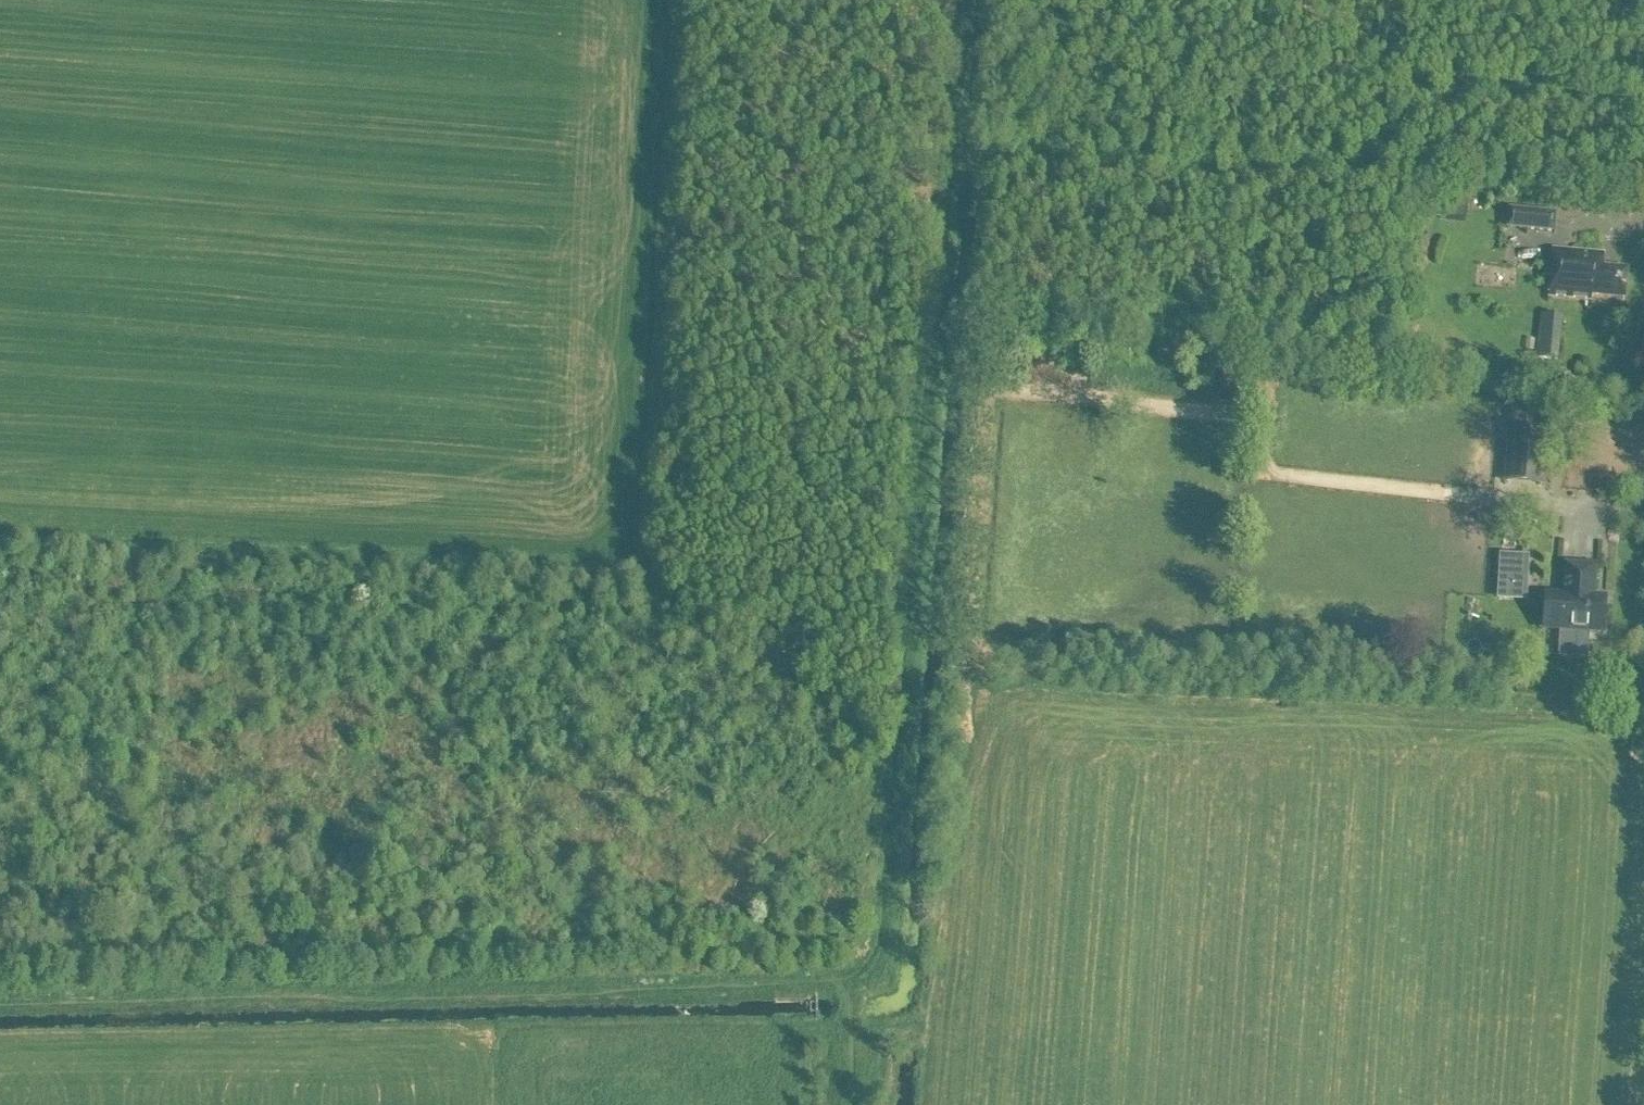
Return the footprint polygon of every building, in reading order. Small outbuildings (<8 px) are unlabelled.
[(1555,214),(1507,210),(1506,231),(1553,235),(1555,214)] [(1512,259),(1548,261),(1549,251),(1513,249),(1512,259)] [(1596,306),(1597,301),(1625,304),(1628,274),(1603,272),(1605,259),(1552,254),(1549,301),(1596,306)] [(1535,362),(1556,364),(1561,320),(1539,318),(1535,362)] [(1501,403),(1499,416),(1528,419),(1530,405),(1501,403)] [(1531,589),(1532,563),(1496,561),(1495,587),(1531,589)] [(1559,599),(1558,632),(1603,635),(1604,601),(1584,600),(1585,588),(1592,588),(1593,568),(1563,567),(1561,599),(1559,599)]
